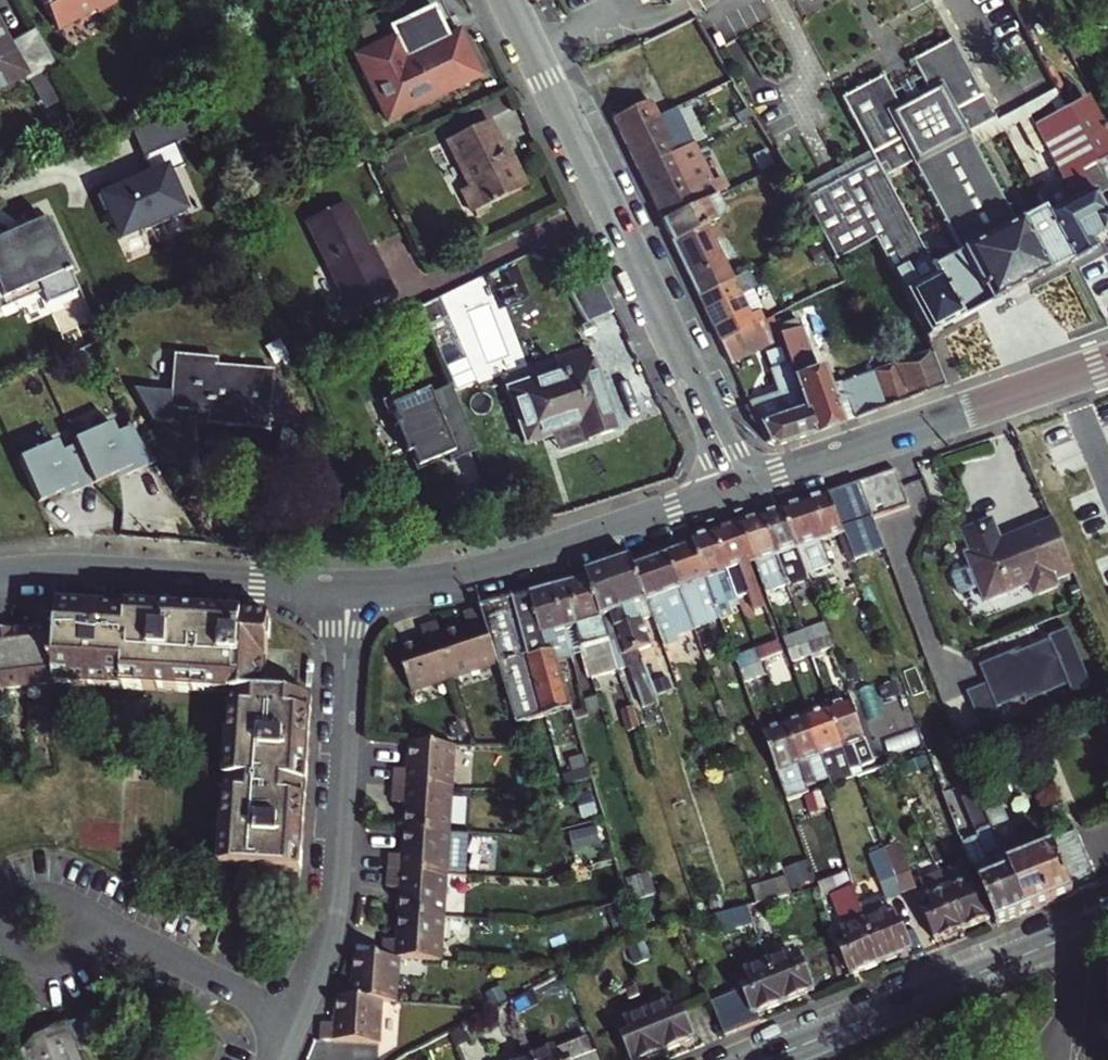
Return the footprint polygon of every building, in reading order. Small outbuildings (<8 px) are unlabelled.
[(26,79),(28,84),(52,70),(54,73),(82,57),(62,21),(35,37),(14,0),(0,8),(0,93),(26,79)] [(389,39),(350,57),(381,123),(475,79),(454,35),(443,40),(428,9),(413,16),(412,15),(384,28),(389,39)] [(916,162),(962,250),(932,263),(961,317),(1072,264),(1047,218),(1043,211),(1017,223),(969,133),(994,120),(950,39),(912,59),(931,94),(901,109),(882,74),(842,94),(876,158),(886,177),(916,162)] [(1074,204),(1047,218),(1072,264),(1094,254),(1089,244),(1107,234),(1107,227),(1090,195),(1105,187),(1093,164),(1107,156),(1107,152),(1080,99),(1062,108),(1086,151),(1069,160),(1060,142),(1044,150),(1074,204)] [(625,116),(608,124),(633,175),(685,149),(682,143),(666,151),(652,121),(644,107),(625,116)] [(1044,150),(1060,142),(1069,160),(1086,151),(1062,108),(1030,125),(1044,150)] [(682,143),(667,114),(652,121),(666,151),(682,143)] [(165,118),(130,132),(145,164),(178,148),(165,118)] [(471,217),(526,192),(510,159),(504,162),(498,150),(486,124),(444,144),(467,191),(460,194),(471,217)] [(510,159),(504,147),(498,150),(504,162),(510,159)] [(633,175),(659,227),(695,210),(673,164),(685,158),(690,156),(686,149),(685,149),(633,175)] [(703,192),(685,158),(673,164),(695,210),(701,207),(695,196),(703,192)] [(922,336),(961,317),(932,263),(886,177),(876,158),(797,200),(819,240),(830,260),(877,236),(922,336)] [(168,164),(94,194),(117,241),(186,212),(168,164)] [(718,199),(712,188),(703,192),(695,196),(701,207),(703,206),(718,199)] [(363,248),(341,202),(303,221),(341,298),(334,301),(342,319),(395,293),(389,281),(376,257),(369,260),(363,248)] [(701,207),(695,210),(659,227),(694,299),(726,284),(701,230),(711,225),(703,206),(701,207)] [(0,233),(0,310),(2,315),(40,301),(48,314),(87,301),(46,216),(0,233)] [(376,257),(370,244),(363,248),(369,260),(376,257)] [(747,331),(726,284),(694,299),(716,346),(747,331)] [(595,345),(625,330),(618,315),(615,309),(593,320),(595,345)] [(811,434),(854,418),(844,390),(826,396),(819,378),(813,381),(806,360),(823,354),(807,313),(780,322),(785,334),(776,338),(786,366),(811,434)] [(780,322),(778,315),(770,320),(776,338),(785,334),(780,322)] [(749,330),(747,331),(716,346),(727,368),(759,353),(749,330)] [(534,394),(515,400),(529,443),(580,426),(585,443),(618,432),(591,347),(557,357),(562,371),(530,381),(534,394)] [(943,385),(927,348),(909,355),(923,392),(943,385)] [(923,392),(909,355),(891,361),(905,399),(923,392)] [(905,399),(891,361),(868,370),(882,408),(905,399)] [(203,429),(264,432),(267,374),(209,371),(210,363),(168,362),(165,412),(192,413),(204,414),(203,429)] [(786,366),(771,372),(780,397),(748,411),(764,443),(770,446),(777,447),(811,434),(786,366)] [(868,370),(840,380),(844,390),(854,418),(882,408),(868,370)] [(477,457),(455,392),(400,417),(424,479),(477,457)] [(35,508),(155,464),(140,421),(117,430),(113,419),(72,437),(75,445),(61,449),(59,438),(15,458),(35,508)] [(891,468),(880,472),(873,475),(888,514),(907,507),(891,468)] [(888,514),(873,475),(855,481),(867,511),(870,521),(888,514)] [(867,511),(855,481),(824,492),(836,522),(867,511)] [(836,522),(824,492),(781,507),(803,567),(809,564),(811,568),(834,561),(827,543),(842,537),(836,522)] [(803,567),(781,507),(760,515),(784,585),(785,587),(796,583),(807,579),(803,567)] [(1052,575),(1070,567),(1048,514),(997,535),(988,514),(959,526),(967,547),(962,549),(981,597),(1027,578),(1032,590),(1055,581),(1052,575)] [(738,523),(754,564),(763,591),(784,585),(760,515),(738,523)] [(754,564),(738,523),(735,523),(733,524),(748,566),(751,565),(754,564)] [(748,566),(733,524),(712,532),(736,596),(745,593),(750,608),(762,604),(757,589),(748,566)] [(712,532),(690,540),(693,548),(717,616),(729,613),(725,600),(736,596),(712,532)] [(717,616),(693,548),(666,557),(682,604),(695,638),(722,628),(717,616)] [(631,569),(646,564),(642,555),(628,560),(631,569)] [(856,573),(849,555),(834,561),(840,579),(842,578),(846,588),(855,584),(852,575),(856,573)] [(682,604),(666,557),(646,564),(631,569),(649,618),(663,658),(678,653),(675,645),(695,638),(682,604)] [(631,569),(628,560),(604,567),(635,654),(647,650),(637,622),(649,618),(631,569)] [(585,581),(602,634),(609,632),(622,669),(631,666),(628,656),(635,654),(604,567),(583,574),(585,581)] [(578,652),(587,680),(588,679),(614,671),(602,634),(585,581),(568,586),(579,620),(575,631),(581,651),(578,652)] [(579,620),(568,586),(550,590),(564,634),(570,654),(578,652),(581,651),(575,631),(579,620)] [(564,634),(550,590),(534,594),(548,638),(564,634)] [(548,638),(534,594),(526,596),(541,640),(548,638)] [(546,655),(541,640),(526,596),(478,609),(496,665),(497,667),(546,655)] [(50,685),(231,694),(219,866),(264,867),(272,867),(272,893),(296,894),(312,693),(263,691),(268,615),(107,607),(70,606),(59,606),(54,606),(53,630),(30,630),(4,632),(0,633),(0,684),(43,678),(51,678),(50,685)] [(463,614),(466,626),(438,635),(453,680),(496,665),(478,609),(463,614)] [(434,622),(418,627),(422,639),(394,648),(408,695),(453,680),(438,635),(434,622)] [(805,644),(827,635),(823,623),(801,631),(805,644)] [(977,664),(994,707),(1021,696),(1023,701),(1066,683),(1070,693),(1090,684),(1065,627),(1046,635),(1047,638),(1013,652),(1012,649),(977,664)] [(801,631),(780,638),(785,651),(805,644),(801,631)] [(780,653),(775,640),(759,646),(764,659),(778,654),(780,653)] [(737,669),(760,660),(754,645),(731,654),(737,669)] [(816,676),(807,649),(794,653),(803,680),(816,676)] [(572,677),(565,650),(553,653),(561,680),(572,677)] [(561,680),(553,653),(546,655),(497,667),(513,725),(522,723),(570,712),(563,687),(561,680)] [(631,666),(638,663),(635,654),(628,656),(631,666)] [(668,693),(656,657),(638,663),(651,699),(668,693)] [(847,691),(839,669),(832,672),(840,694),(847,691)] [(850,698),(827,706),(827,707),(847,765),(853,763),(855,769),(873,763),(850,698)] [(827,707),(827,706),(804,714),(825,772),(832,770),(834,776),(849,771),(855,769),(853,763),(847,765),(827,707)] [(634,732),(627,710),(616,714),(623,735),(634,732)] [(825,772),(804,714),(783,721),(804,778),(811,776),(813,783),(827,778),(834,776),(832,770),(825,772)] [(804,778),(783,721),(759,730),(775,775),(782,793),(806,785),(813,783),(811,776),(804,778)] [(455,747),(442,747),(409,745),(407,771),(394,771),(393,787),(435,789),(452,789),(455,747)] [(393,787),(392,802),(404,804),(402,830),(448,833),(452,789),(435,789),(393,787)] [(1031,846),(1030,851),(1031,855),(1020,859),(1000,806),(992,801),(983,805),(986,813),(988,820),(1025,913),(1096,884),(1074,832),(1045,844),(1040,842),(1031,846)] [(962,840),(953,817),(942,821),(962,872),(973,868),(962,840)] [(984,826),(981,827),(976,834),(976,835),(962,840),(973,868),(976,876),(992,917),(996,925),(1025,913),(988,820),(983,822),(984,826)] [(400,858),(387,857),(386,873),(445,878),(453,878),(466,879),(469,835),(448,833),(402,830),(400,858)] [(920,883),(905,845),(889,851),(904,889),(920,883)] [(889,851),(887,847),(870,854),(887,896),(904,889),(889,851)] [(925,871),(932,893),(920,898),(937,939),(966,927),(950,886),(949,884),(939,866),(925,871)] [(781,871),(745,884),(751,901),(757,898),(788,888),(781,871)] [(395,916),(442,919),(445,878),(386,873),(385,890),(397,891),(395,916)] [(992,917),(976,876),(950,886),(966,927),(992,917)] [(840,912),(847,929),(837,933),(853,973),(884,960),(868,921),(863,906),(859,898),(856,887),(841,892),(848,909),(840,912)] [(757,898),(751,901),(744,903),(748,912),(761,908),(757,898)] [(877,900),(863,906),(868,921),(884,960),(913,949),(897,908),(883,914),(877,900)] [(748,912),(744,903),(727,908),(712,913),(716,924),(748,912)] [(403,959),(439,962),(442,919),(395,916),(393,943),(380,942),(379,957),(403,959)] [(757,933),(754,926),(744,930),(752,950),(762,945),(757,933)] [(774,948),(766,929),(757,933),(762,945),(765,952),(774,948)] [(815,988),(799,949),(769,961),(786,1000),(815,988)] [(403,959),(379,957),(355,955),(353,984),(340,983),(339,999),(387,1003),(400,1004),(403,959)] [(786,1000),(769,961),(739,973),(744,986),(715,997),(730,1033),(758,1021),(755,1012),(786,1000)] [(645,1003),(638,988),(626,993),(632,1008),(645,1003)] [(514,1010),(533,1003),(528,991),(510,1000),(514,1010)] [(695,1037),(679,997),(648,1009),(664,1049),(695,1037)] [(322,1045),(382,1049),(387,1003),(339,999),(337,1029),(324,1029),(322,1045)] [(648,1009),(617,1022),(632,1059),(638,1059),(664,1049),(648,1009)] [(529,1048),(516,1017),(508,1021),(521,1051),(529,1048)] [(18,1052),(22,1059),(83,1059),(67,1022),(34,1036),(18,1052)] [(474,1052),(463,1024),(449,1030),(460,1058),(474,1052)] [(590,1033),(532,1056),(534,1059),(601,1059),(590,1033)]
